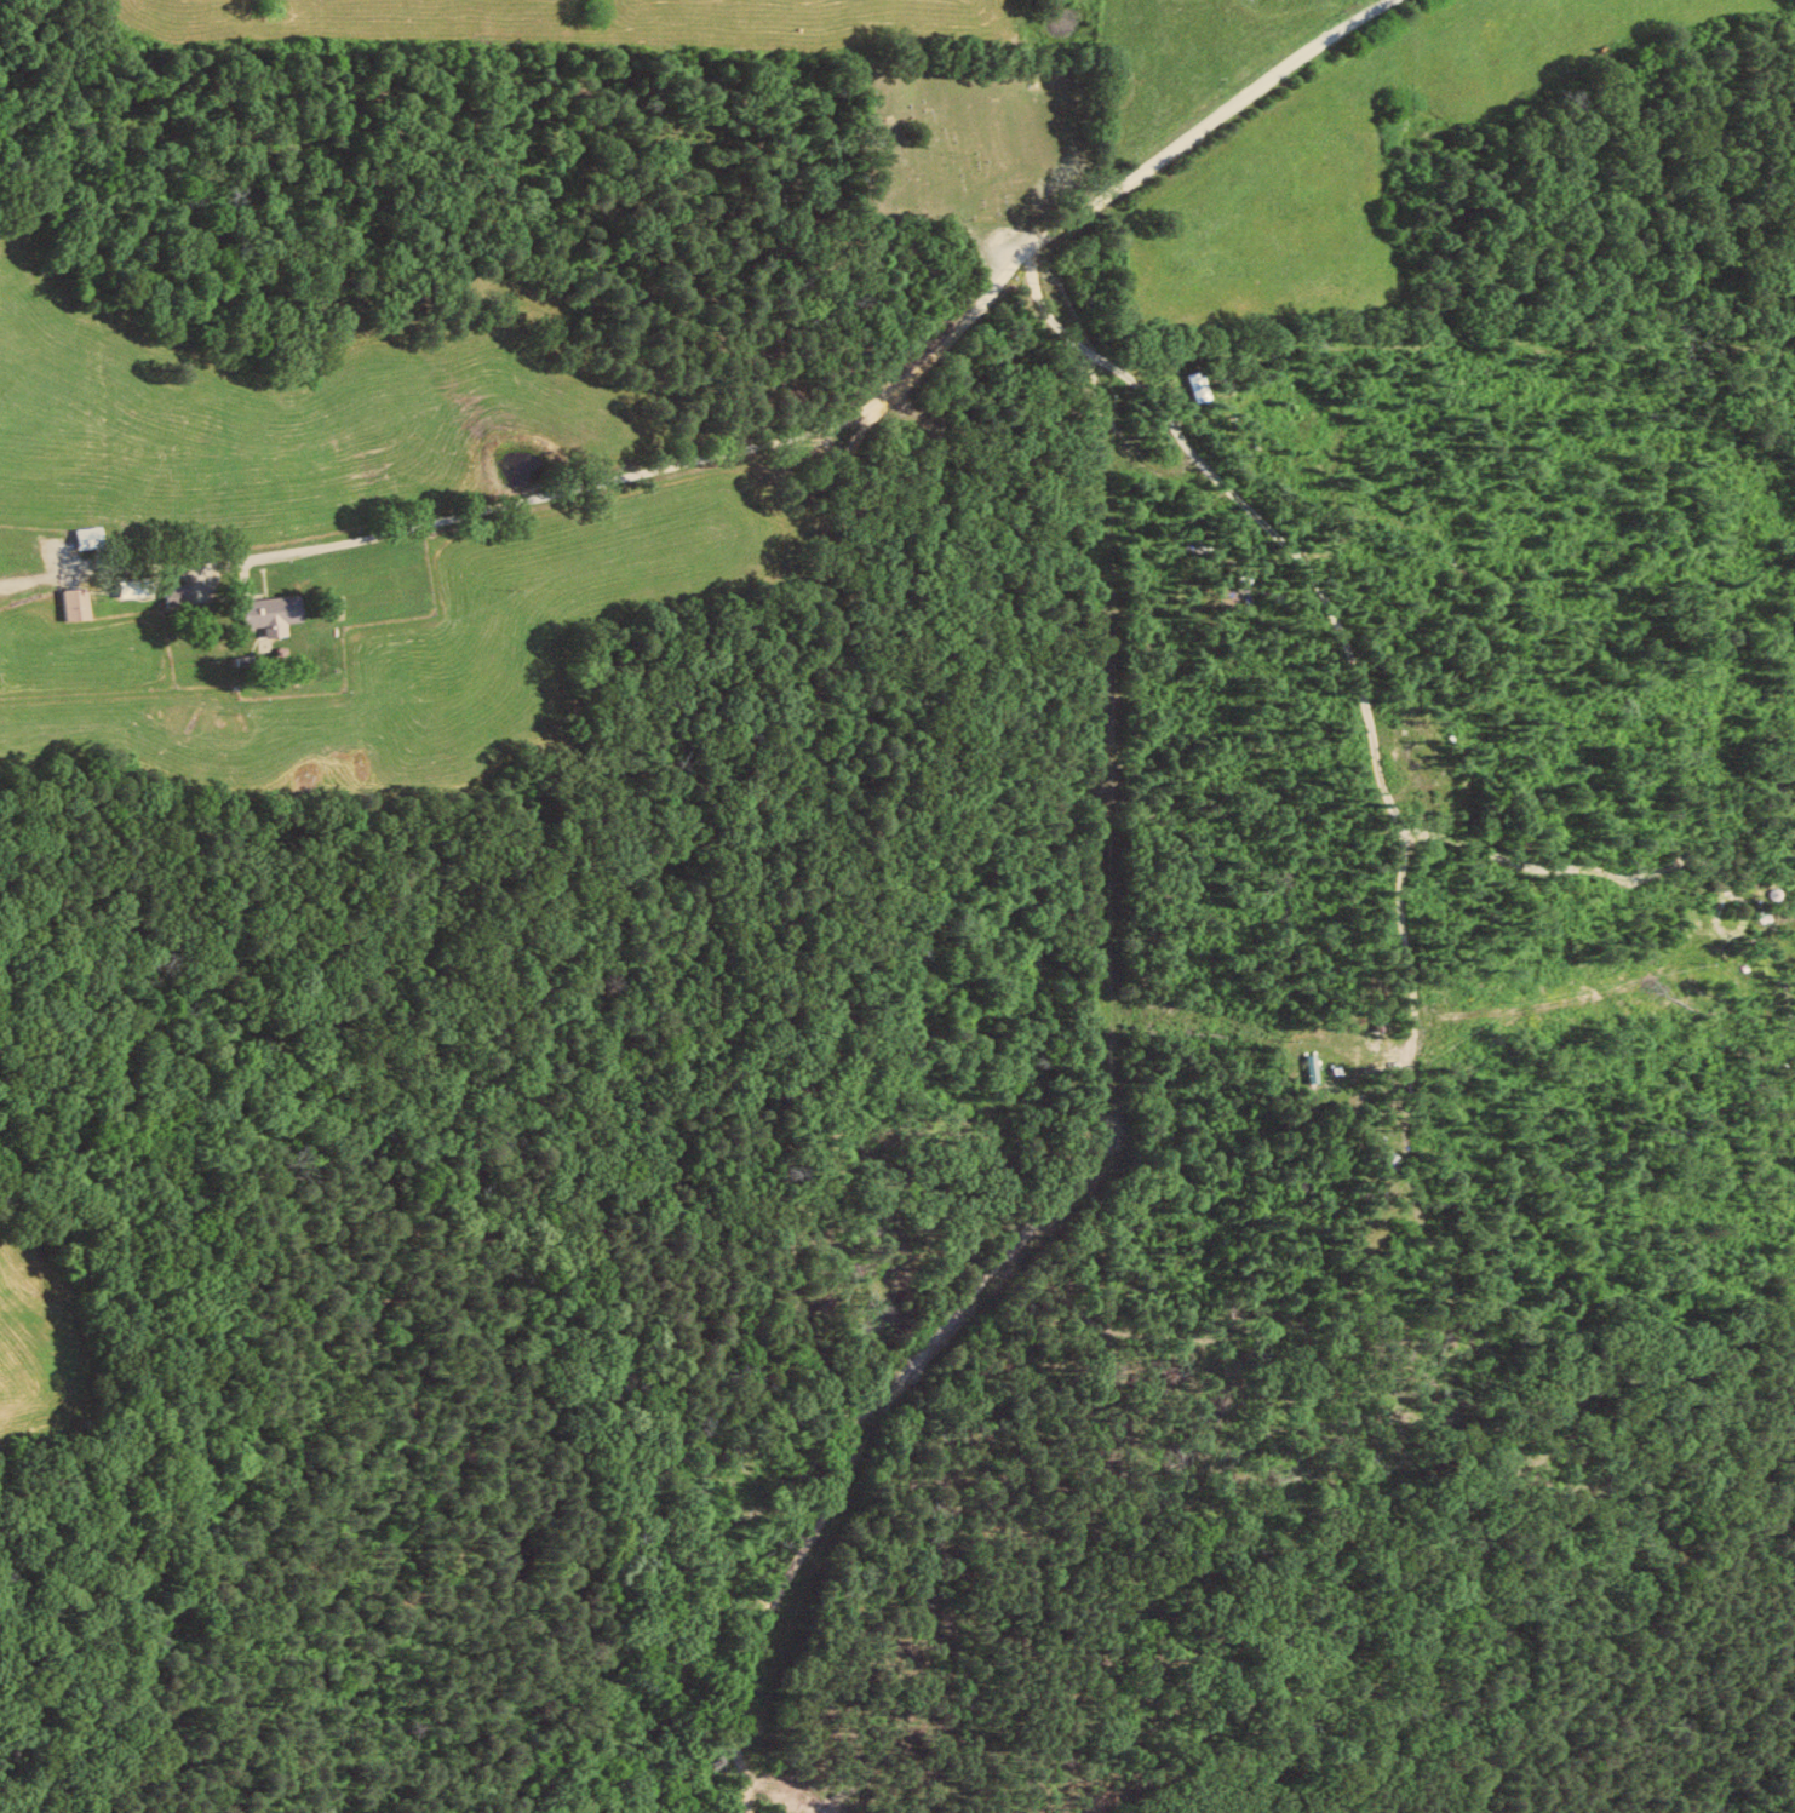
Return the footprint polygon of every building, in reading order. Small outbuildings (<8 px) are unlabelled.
[(83,547),(109,544),(107,525),(80,528),(83,547)] [(123,596),(153,595),(153,577),(122,578),(123,596)] [(195,605),(192,581),(168,584),(170,608),(195,605)] [(66,589),(70,619),(94,616),(90,585),(66,589)] [(242,599),(246,632),(260,631),(260,639),(289,636),(287,621),(302,619),(299,593),(242,599)]
